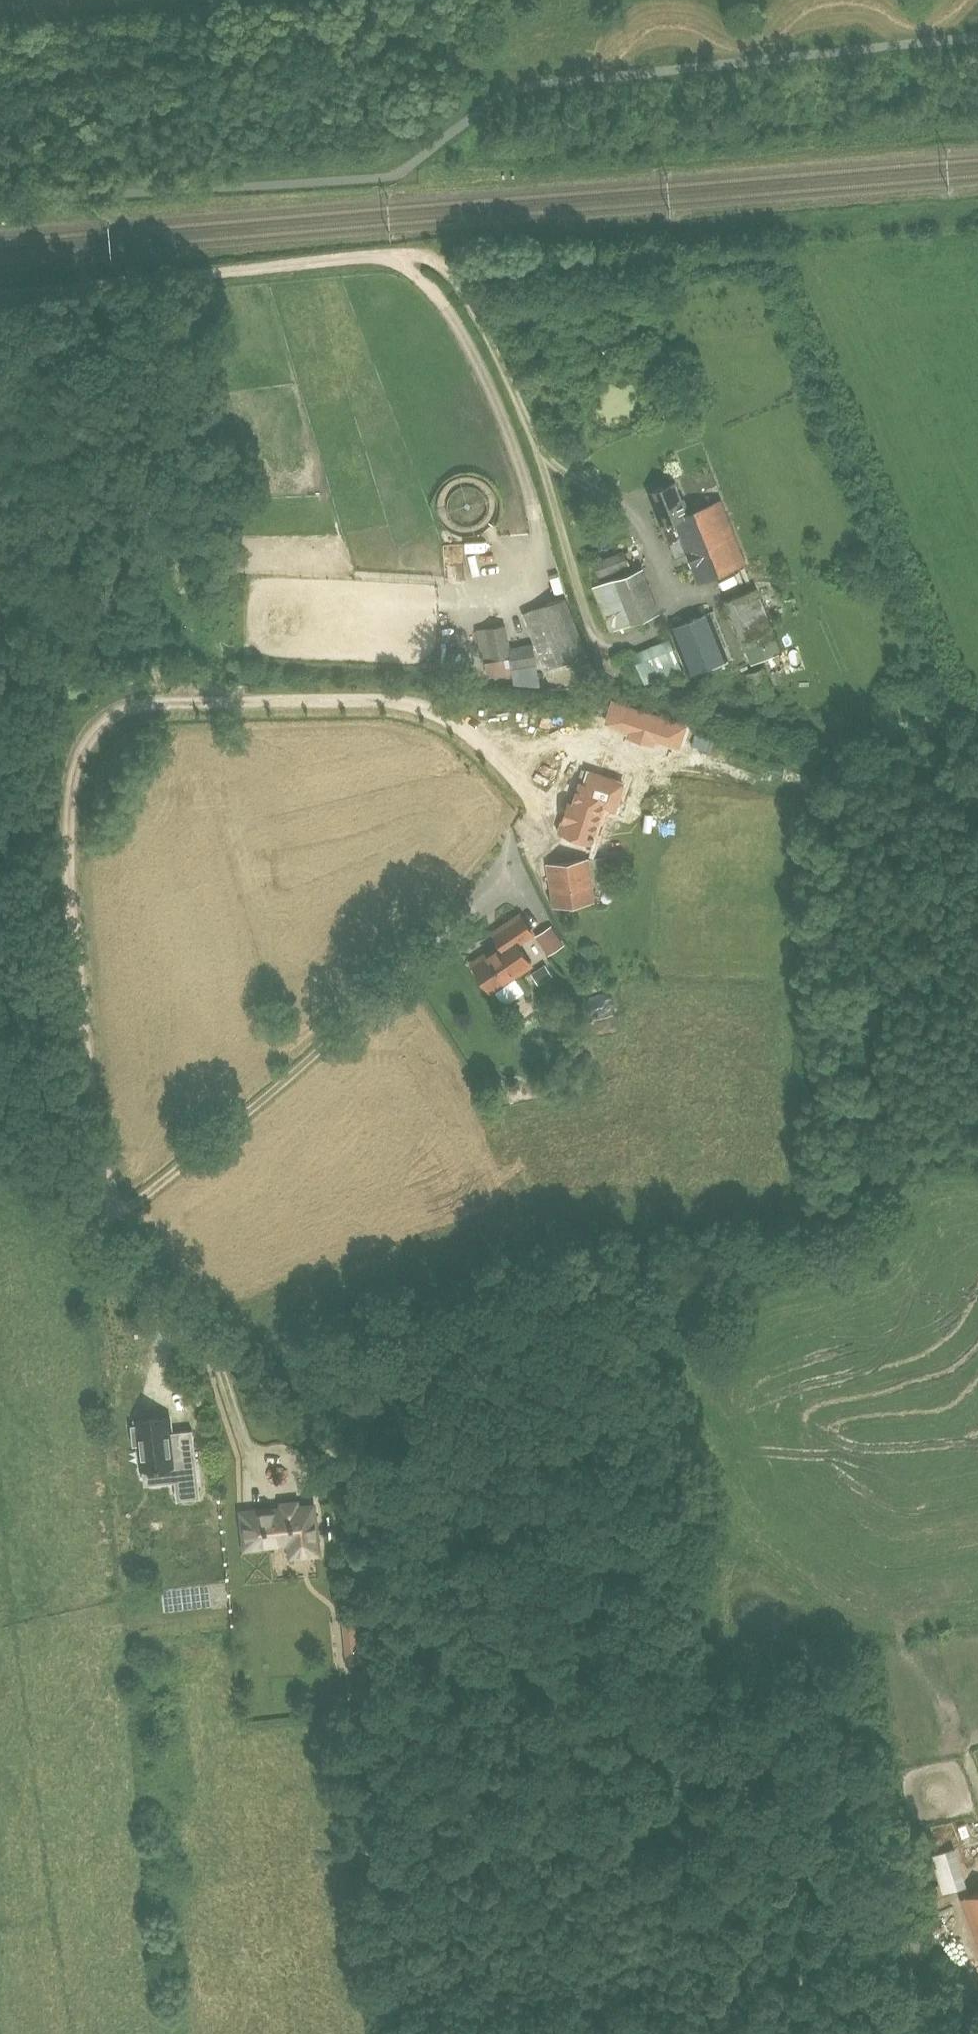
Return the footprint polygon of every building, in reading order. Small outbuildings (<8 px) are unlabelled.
[(649,491),(661,524),(663,523),(669,541),(679,537),(697,582),(744,563),(720,500),(688,512),(682,498),(680,499),(674,482),(649,491)] [(592,563),(597,579),(629,567),(624,552),(592,563)] [(592,588),(610,632),(648,617),(630,573),(592,588)] [(744,646),(774,635),(756,588),(725,601),(744,646)] [(524,612),(547,668),(587,651),(563,595),(524,612)] [(668,628),(687,675),(731,657),(712,611),(668,628)] [(481,661),(510,656),(505,624),(485,627),(476,629),(481,661)] [(631,651),(644,682),(681,667),(669,636),(631,651)] [(630,729),(628,735),(652,743),(654,737),(678,745),(685,725),(636,709),(630,729)] [(570,793),(560,824),(593,835),(596,827),(601,812),(605,798),(610,783),(606,781),(610,769),(591,763),(587,775),(582,773),(575,795),(570,793)] [(613,877),(610,855),(586,858),(586,859),(548,864),(554,907),(594,902),(591,880),(613,877)] [(493,934),(500,945),(473,963),(492,991),(531,964),(518,945),(533,934),(520,915),(493,934)] [(550,926),(537,935),(549,953),(562,944),(550,926)] [(172,1464),(174,1481),(176,1499),(200,1496),(192,1429),(170,1431),(169,1416),(136,1420),(136,1424),(130,1424),(132,1445),(138,1444),(141,1468),(142,1467),(172,1464)] [(283,1508),(266,1510),(242,1512),(246,1546),(289,1542),(290,1556),(318,1553),(314,1505),(297,1507),(296,1503),(282,1504),(283,1508)] [(957,1871),(961,1870),(956,1847),(932,1852),(941,1891),(961,1887),(957,1871)] [(977,1940),(977,1893),(962,1899),(977,1940)]
